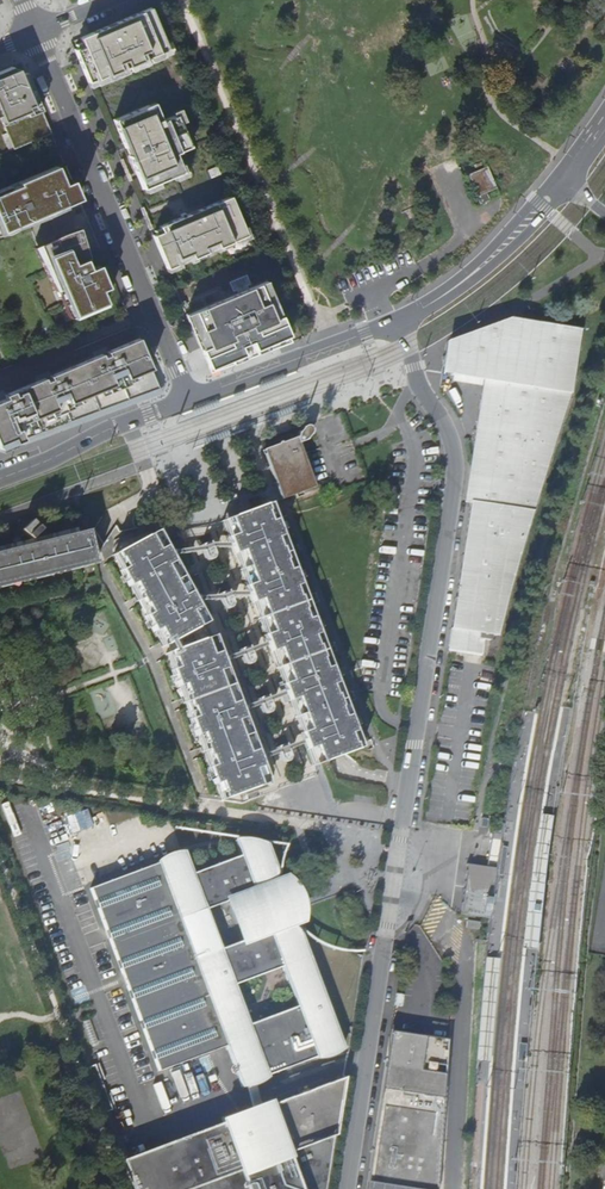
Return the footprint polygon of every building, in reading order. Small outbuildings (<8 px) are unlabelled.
[(75,52),(89,84),(143,61),(145,66),(170,55),(150,9),(80,39),(83,48),(75,52)] [(0,73),(0,118),(7,135),(3,136),(10,153),(52,135),(26,74),(20,77),(18,70),(14,72),(12,68),(0,73)] [(154,105),(148,107),(153,117),(158,115),(154,105)] [(148,107),(114,121),(126,149),(127,149),(130,157),(129,157),(144,191),(183,174),(175,156),(192,149),(178,116),(161,123),(158,115),(153,117),(148,107)] [(79,200),(64,164),(0,191),(0,229),(2,233),(79,200)] [(469,173),(482,202),(492,198),(489,191),(499,187),(488,164),(469,173)] [(168,271),(247,237),(231,198),(160,228),(162,234),(153,237),(168,271)] [(63,289),(75,319),(106,306),(100,291),(107,288),(97,266),(88,270),(85,261),(88,260),(78,228),(32,247),(56,292),(63,289)] [(238,295),(187,316),(210,372),(290,342),(267,283),(249,290),(247,288),(251,286),(247,277),(230,284),(233,293),(237,292),(238,295)] [(509,318),(446,341),(441,373),(483,379),(470,459),(464,503),(470,503),(451,629),(448,651),(482,656),(484,639),(490,641),(491,636),(498,637),(523,543),(534,511),(572,392),(582,330),(509,318)] [(0,399),(0,449),(23,439),(25,444),(102,414),(160,392),(150,368),(137,337),(105,350),(100,353),(48,375),(43,377),(11,391),(3,394),(5,398),(0,399)] [(297,430),(300,440),(314,435),(311,425),(297,430)] [(294,442),(261,455),(270,479),(278,499),(282,497),(311,486),(294,442)] [(266,523),(274,520),(268,503),(260,506),(266,523)] [(260,506),(228,519),(234,534),(241,553),(252,582),(259,602),(270,632),(277,651),(288,682),(295,699),(306,731),(313,748),(318,763),(339,755),(352,751),(346,736),(353,733),(347,716),(340,718),(328,689),(336,686),(329,667),(321,669),(310,638),(317,636),(310,617),(303,620),(291,590),(299,587),(292,568),(284,571),(273,541),(281,538),(274,520),(266,523),(260,506)] [(226,537),(234,534),(228,519),(221,522),(226,537)] [(14,537),(28,540),(19,530),(27,524),(16,522),(14,537)] [(19,530),(28,540),(28,541),(37,533),(28,522),(27,524),(19,530)] [(161,550),(170,546),(162,531),(151,536),(154,542),(158,540),(161,550)] [(91,561),(84,533),(0,554),(0,583),(91,561)] [(117,542),(116,555),(123,551),(131,566),(124,571),(133,586),(140,582),(157,613),(150,617),(158,632),(165,628),(174,643),(201,628),(198,622),(201,620),(196,611),(203,607),(195,591),(188,595),(183,586),(180,589),(173,575),(176,573),(172,565),(178,561),(170,546),(161,550),(158,540),(154,542),(151,536),(150,533),(132,539),(129,534),(115,538),(117,542)] [(233,556),(241,553),(234,534),(226,537),(233,556)] [(284,571),(292,568),(281,538),(273,541),(284,571)] [(199,546),(203,558),(212,555),(207,543),(199,546)] [(116,555),(124,571),(131,566),(123,551),(116,555)] [(244,585),(252,582),(241,553),(233,556),(244,585)] [(0,583),(0,588),(92,567),(91,561),(0,583)] [(188,595),(195,591),(178,561),(172,565),(176,573),(173,575),(180,589),(183,586),(188,595)] [(133,586),(150,617),(157,613),(140,582),(133,586)] [(251,605),(259,602),(252,582),(244,585),(251,605)] [(303,620),(310,617),(299,587),(291,590),(303,620)] [(218,596),(222,608),(231,605),(227,593),(218,596)] [(262,635),(270,632),(259,602),(251,605),(262,635)] [(198,622),(201,628),(212,622),(203,607),(196,611),(201,620),(198,622)] [(167,647),(174,643),(165,628),(158,632),(167,647)] [(269,654),(277,651),(270,632),(262,635),(269,654)] [(321,669),(329,667),(317,636),(310,638),(321,669)] [(212,656),(220,653),(214,637),(203,641),(205,647),(208,646),(212,656)] [(179,645),(173,652),(179,667),(171,671),(177,688),(185,685),(197,716),(189,719),(196,736),(203,733),(215,765),(208,768),(214,785),(221,782),(227,798),(236,794),(238,799),(254,793),(253,789),(256,788),(253,781),(258,779),(255,770),(261,767),(255,751),(248,753),(245,744),(241,746),(235,730),(239,728),(236,720),(243,718),(237,701),(229,704),(226,696),(222,697),(217,684),(222,682),(218,672),(226,669),(220,653),(212,656),(208,646),(205,647),(203,641),(196,644),(195,640),(179,645)] [(238,650),(243,664),(252,661),(247,647),(238,650)] [(280,685),(288,682),(277,651),(269,654),(280,685)] [(165,655),(171,671),(179,667),(173,652),(165,655)] [(351,672),(357,689),(361,668),(351,672)] [(229,704),(237,701),(226,669),(218,672),(222,682),(217,684),(222,697),(226,696),(229,704)] [(287,702),(295,699),(288,682),(280,685),(278,686),(284,703),(287,702)] [(177,688),(189,719),(197,716),(185,685),(177,688)] [(340,718),(347,716),(336,686),(328,689),(340,718)] [(257,700),(261,712),(269,709),(265,697),(257,700)] [(299,734),(306,731),(295,699),(287,702),(299,734)] [(248,753),(255,751),(243,718),(236,720),(239,728),(235,730),(241,746),(245,744),(248,753)] [(305,751),(313,748),(306,731),(299,734),(305,751)] [(196,736),(208,768),(215,765),(203,733),(196,736)] [(346,736),(352,751),(359,749),(353,733),(346,736)] [(275,748),(280,761),(287,758),(282,745),(275,748)] [(311,765),(318,763),(313,748),(305,751),(311,765)] [(256,788),(267,784),(264,777),(261,767),(255,770),(258,779),(253,781),(256,788)] [(224,800),(227,798),(221,782),(214,785),(219,799),(224,800)] [(75,830),(93,823),(89,809),(70,815),(75,830)] [(291,926),(284,916),(279,906),(277,896),(275,891),(274,878),(275,873),(275,868),(267,845),(235,841),(240,855),(191,874),(183,852),(157,862),(158,863),(90,888),(158,1073),(216,1050),(226,1047),(242,1087),(270,1078),(269,1076),(317,1058),(318,1059),(344,1049),(300,933),(291,926)] [(467,864),(467,870),(479,872),(491,874),(495,874),(496,868),(489,867),(476,866),(467,864)] [(492,898),(495,874),(491,874),(479,872),(467,870),(466,879),(464,890),(462,903),(461,913),(490,917),(492,903),(492,898)] [(491,1063),(500,960),(486,958),(477,1062),(491,1063)] [(581,998),(589,999),(589,988),(581,987),(581,998)] [(404,994),(397,993),(395,1005),(402,1006),(404,994)] [(578,1028),(587,1029),(587,1017),(579,1017),(578,1028)] [(390,1032),(367,1188),(439,1188),(448,1040),(390,1032)] [(576,1058),(584,1059),(584,1048),(576,1047),(576,1058)] [(573,1090),(582,1090),(582,1078),(573,1078),(573,1090)] [(222,1122),(224,1127),(129,1163),(127,1157),(121,1159),(132,1188),(327,1188),(343,1084),(337,1080),(251,1111),(252,1115),(221,1118),(222,1122)] [(222,1122),(127,1157),(129,1163),(224,1127),(222,1122)]
